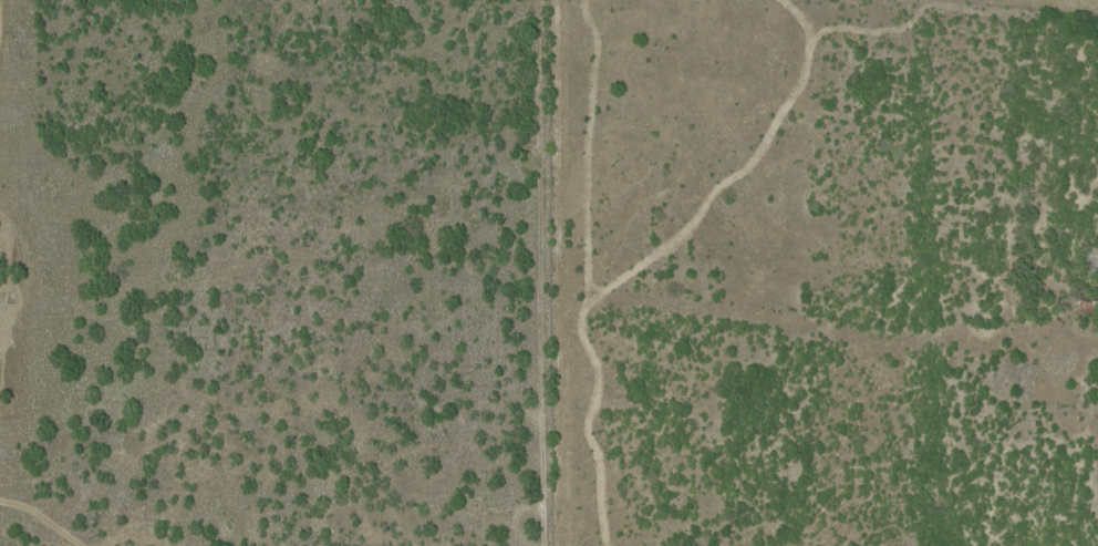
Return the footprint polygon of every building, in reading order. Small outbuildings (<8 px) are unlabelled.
[(1076,300),(1076,312),(1097,312),(1097,300),(1076,300)]
